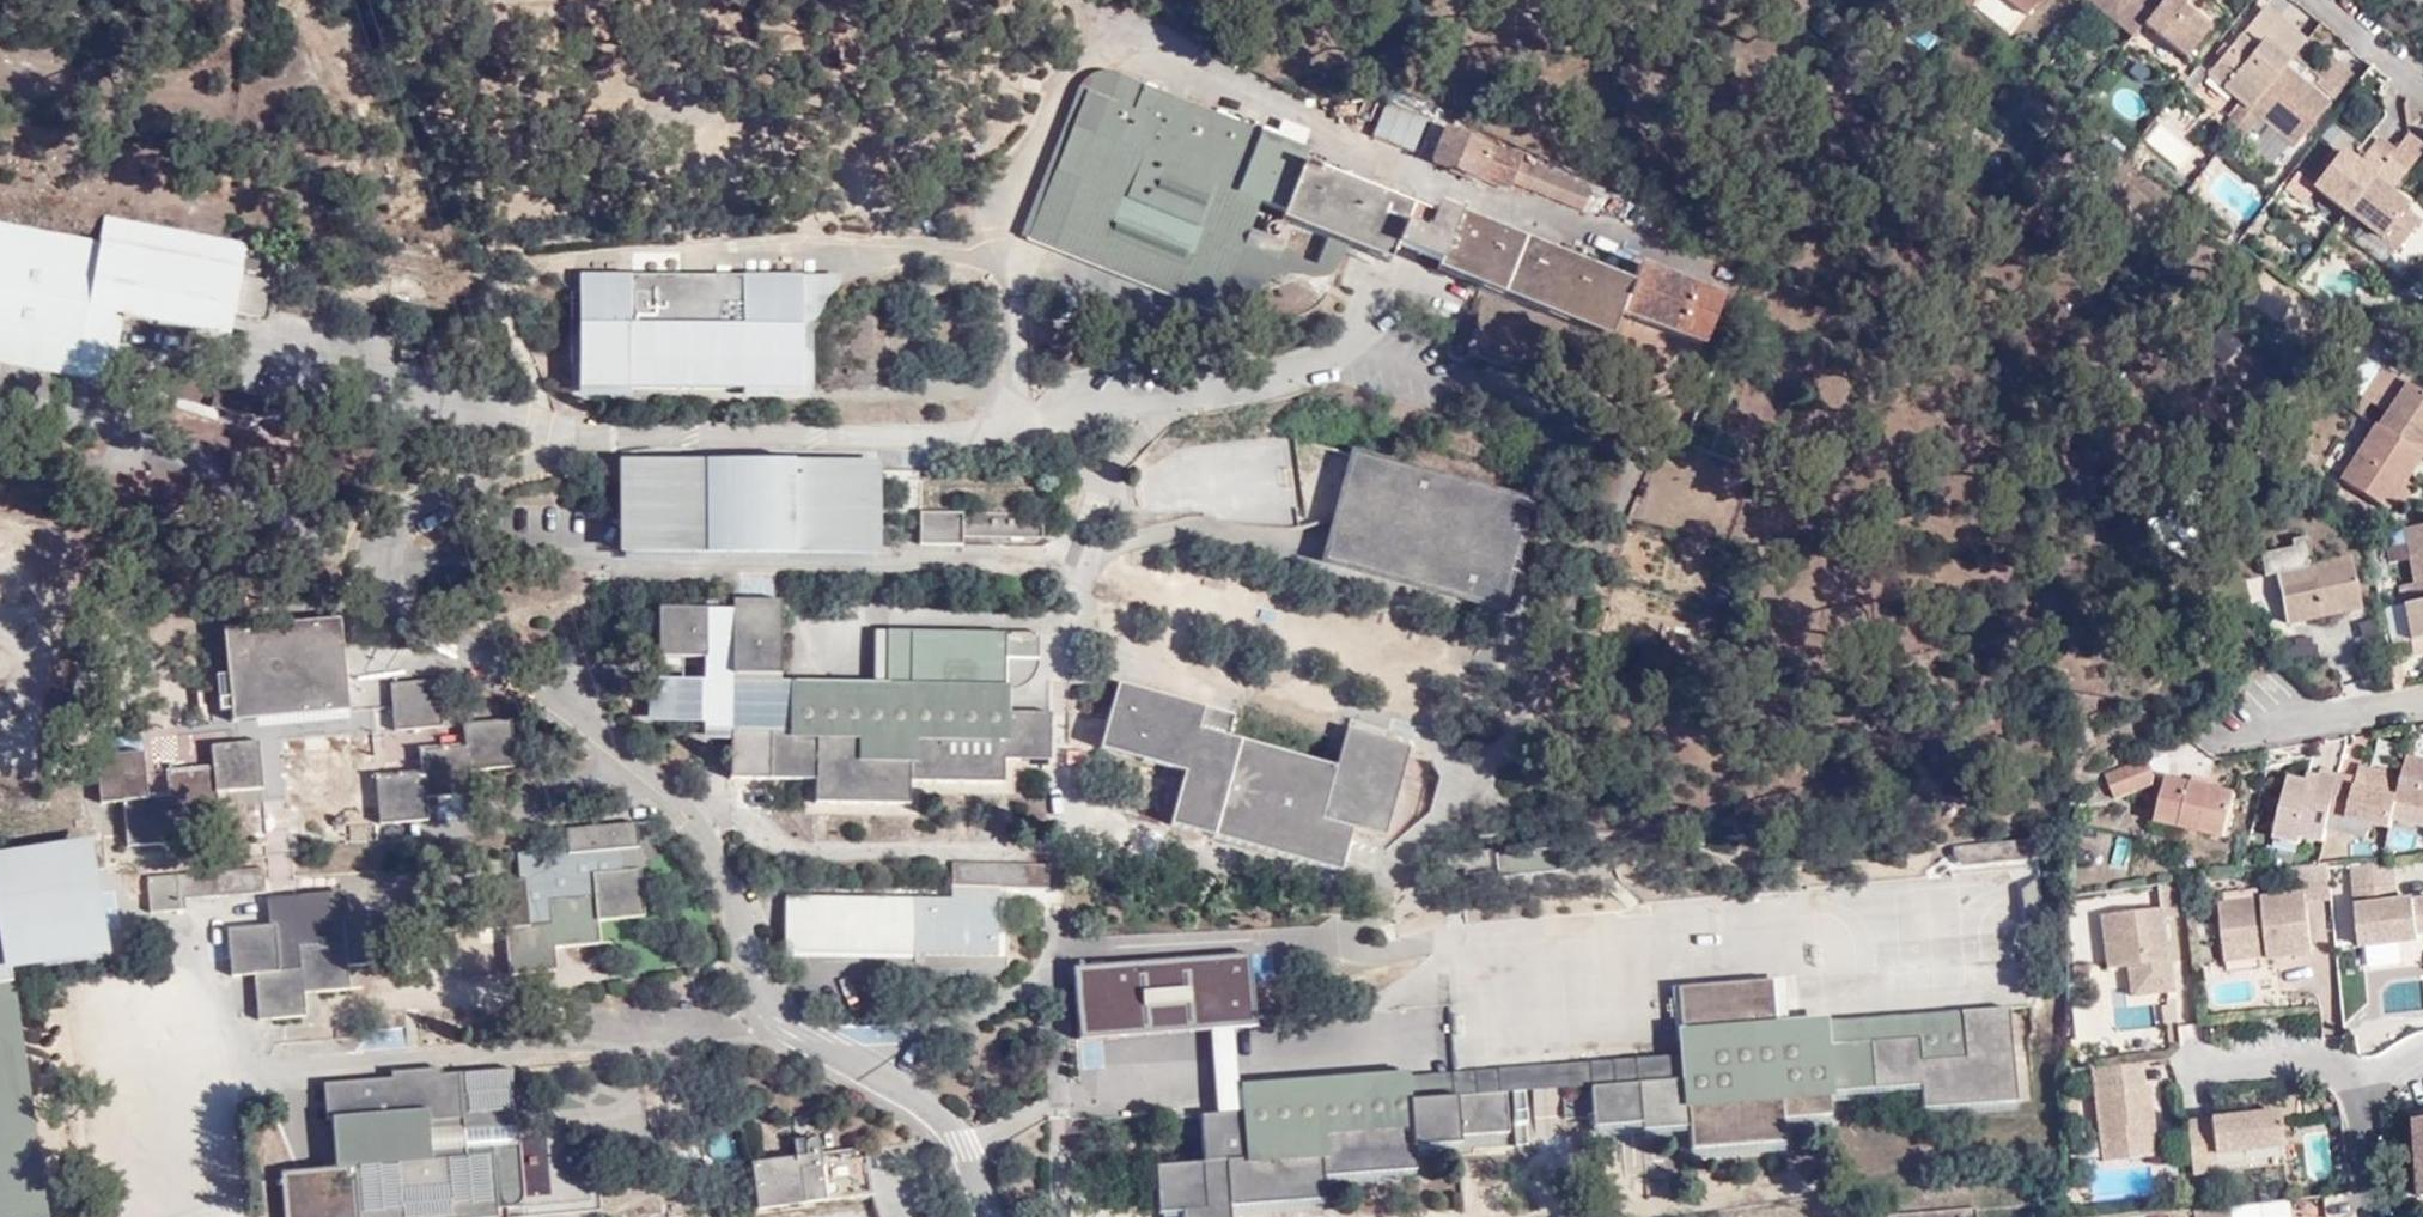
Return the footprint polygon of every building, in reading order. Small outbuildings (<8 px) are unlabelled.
[(2028,11),(2038,0),(2016,0),(2028,11)] [(2132,32),(2141,21),(2158,0),(2092,0),(2132,32)] [(2141,21),(2182,55),(2210,21),(2185,1),(2185,0),(2158,0),(2141,21)] [(2281,0),(2267,0),(2218,65),(2304,128),(2334,87),(2292,51),(2313,25),(2281,0)] [(1261,206),(1390,257),(1394,250),(1410,208),(1308,166),(1310,156),(1273,142),(1276,135),(1263,130),(1260,137),(1110,75),(1085,138),(1068,131),(1050,175),(1075,185),(1053,248),(1101,266),(1105,255),(1174,284),(1179,271),(1227,289),(1261,206)] [(2414,119),(2422,106),(2422,99),(2411,88),(2409,91),(2412,119),(2413,120),(2414,119)] [(1411,153),(1425,120),(1382,103),(1368,135),(1411,153)] [(2384,160),(2397,145),(2413,157),(2422,144),(2422,128),(2413,120),(2402,136),(2388,124),(2368,149),(2383,160),(2384,160)] [(1513,187),(1521,164),(1427,124),(1415,152),(1432,160),(1431,163),(1477,182),(1479,177),(1511,190),(1513,187)] [(2401,173),(2413,157),(2397,145),(2384,160),(2401,173)] [(2384,160),(2383,160),(2377,169),(2345,147),(2327,174),(2414,232),(2422,220),(2422,196),(2421,194),(2422,192),(2422,189),(2401,173),(2384,160)] [(1537,170),(1521,164),(1513,187),(1529,194),(1537,170)] [(1587,191),(1537,170),(1529,194),(1579,215),(1587,191)] [(1410,208),(1394,250),(1481,283),(1478,292),(1612,343),(1623,316),(1700,347),(1706,335),(1715,340),(1724,317),(1715,312),(1720,299),(1640,266),(1633,285),(1438,207),(1433,216),(1410,208)] [(81,369),(91,307),(129,312),(203,326),(213,267),(0,227),(0,354),(81,369)] [(245,274),(213,267),(203,326),(234,332),(237,320),(243,286),(245,274)] [(800,276),(581,277),(582,391),(800,390),(800,276)] [(274,290),(243,286),(237,320),(267,327),(274,290)] [(91,307),(81,369),(118,374),(129,312),(91,307)] [(2224,362),(2241,343),(2221,325),(2204,344),(2224,362)] [(2386,411),(2422,437),(2422,375),(2414,369),(2386,411)] [(2390,509),(2409,480),(2422,458),(2422,437),(2386,411),(2338,481),(2387,515),(2390,509)] [(1489,580),(1522,586),(1527,545),(1515,538),(1517,499),(1368,461),(1349,481),(1369,539),(1394,528),(1405,554),(1424,547),(1448,578),(1471,588),(1486,590),(1489,580)] [(620,555),(881,558),(881,463),(620,462),(620,555)] [(2409,480),(2390,509),(2400,516),(2418,488),(2409,480)] [(962,516),(925,516),(925,548),(962,548),(962,526),(962,516)] [(962,516),(962,526),(1042,527),(1042,517),(962,516)] [(2382,534),(2387,565),(2404,562),(2409,586),(2395,588),(2396,606),(2422,602),(2422,526),(2382,534)] [(2343,557),(2271,572),(2281,625),(2351,611),(2343,557)] [(774,589),(773,570),(736,571),(736,591),(774,589)] [(778,675),(782,603),(731,597),(732,609),(730,672),(778,675)] [(2396,606),(2403,643),(2406,643),(2409,658),(2422,657),(2422,602),(2396,606)] [(2381,607),(2388,644),(2402,641),(2395,605),(2381,607)] [(659,607),(656,658),(705,660),(707,609),(659,607)] [(705,660),(703,680),(730,681),(730,672),(732,609),(707,609),(705,660)] [(229,675),(248,674),(252,717),(349,710),(342,621),(224,630),(225,675),(229,675)] [(1006,695),(1006,664),(1038,664),(1038,638),(1006,639),(888,635),(888,692),(1006,695)] [(233,719),(252,717),(248,674),(229,675),(233,719)] [(437,679),(387,682),(389,704),(391,731),(420,728),(422,753),(417,753),(420,776),(374,779),(378,831),(425,827),(423,802),(468,798),(467,770),(515,766),(512,722),(441,727),(437,679)] [(731,733),(792,734),(792,691),(793,684),(730,681),(703,680),(655,679),(652,730),(731,733)] [(1407,744),(1340,724),(1327,767),(1223,737),(1228,719),(1113,683),(1096,747),(1178,773),(1163,822),(1333,872),(1345,829),(1381,838),(1407,744)] [(1005,712),(1006,695),(888,692),(792,691),(792,734),(863,736),(862,758),(911,760),(911,737),(1005,738),(1005,712)] [(389,704),(367,705),(373,779),(374,779),(420,776),(417,753),(422,753),(420,728),(391,731),(389,704)] [(1050,713),(1005,712),(1005,738),(911,737),(911,760),(862,758),(863,736),(792,734),(731,733),(731,779),(816,781),(816,803),(910,805),(910,783),(1003,786),(1006,759),(1049,761),(1050,713)] [(284,742),(259,744),(263,791),(255,791),(261,872),(263,892),(266,928),(271,928),(274,971),(294,970),(292,946),(339,942),(337,920),(346,920),(344,894),(296,897),(284,742)] [(170,798),(144,800),(140,753),(97,756),(100,803),(120,801),(123,845),(172,841),(171,818),(215,815),(213,793),(255,791),(263,791),(259,744),(211,747),(213,769),(168,772),(170,798)] [(2147,755),(2103,772),(2114,798),(2158,783),(2147,755)] [(2337,770),(2327,815),(2344,816),(2346,820),(2366,823),(2390,828),(2390,822),(2394,822),(2398,803),(2422,807),(2422,759),(2409,756),(2405,770),(2403,771),(2359,763),(2356,774),(2337,770)] [(2327,815),(2337,770),(2317,768),(2314,773),(2305,771),(2303,778),(2285,776),(2274,841),(2298,845),(2299,840),(2321,843),(2324,829),(2327,815)] [(2185,816),(2180,835),(2225,844),(2234,792),(2164,779),(2156,812),(2185,816)] [(2422,827),(2422,807),(2398,803),(2394,822),(2422,827)] [(2153,830),(2180,835),(2185,816),(2156,812),(2153,830)] [(2327,815),(2324,829),(2363,837),(2366,823),(2346,820),(2344,816),(2327,815)] [(524,884),(522,885),(470,888),(472,932),(505,931),(507,974),(558,972),(556,948),(598,946),(597,924),(644,921),(640,871),(623,871),(622,852),(641,851),(638,827),(564,833),(566,857),(589,859),(592,903),(548,905),(549,929),(527,930),(524,884)] [(2413,851),(2416,834),(2393,829),(2389,847),(2413,851)] [(1955,863),(2022,860),(2021,842),(1954,845),(1955,863)] [(0,860),(0,881),(2,892),(0,892),(0,1216),(48,1216),(10,965),(99,952),(83,847),(0,860)] [(1516,859),(1516,849),(1496,848),(1494,876),(1515,878),(1516,859)] [(1557,849),(1516,849),(1516,859),(1557,861),(1557,849)] [(521,863),(522,885),(524,884),(527,930),(549,929),(548,905),(592,903),(589,859),(566,857),(567,861),(521,863)] [(2418,946),(2417,933),(2422,933),(2422,898),(2399,901),(2395,857),(2352,862),(2360,951),(2418,946)] [(2217,902),(2224,961),(2267,957),(2268,962),(2313,958),(2307,901),(2332,899),(2329,866),(2299,869),(2302,893),(2217,902)] [(1050,869),(950,868),(950,888),(1050,893),(1050,869)] [(263,892),(261,872),(149,880),(151,911),(187,908),(186,898),(263,892)] [(2179,886),(2161,889),(2163,910),(2166,910),(2167,920),(2182,918),(2179,886)] [(996,902),(912,900),(911,957),(995,959),(996,902)] [(2163,910),(2099,916),(2106,968),(2128,967),(2129,1000),(2176,994),(2167,920),(2166,910),(2163,910)] [(387,916),(346,920),(337,920),(339,942),(292,946),(294,970),(274,971),(271,928),(266,928),(223,931),(227,976),(249,974),(253,1019),(302,1016),(300,992),(347,989),(345,967),(390,963),(387,916)] [(2402,948),(2368,951),(2370,967),(2403,964),(2402,948)] [(2371,970),(2374,1018),(2422,1015),(2422,967),(2371,970)] [(1681,1033),(1776,1027),(1775,981),(1680,985),(1681,1033)] [(2163,1025),(2179,1024),(2177,1006),(2162,1007),(2163,1025)] [(1829,1119),(1826,1094),(1915,1086),(1915,1113),(2012,1104),(2004,1008),(1953,1012),(1954,1034),(1819,1044),(1822,1090),(1687,1099),(1684,1079),(1586,1084),(1586,1090),(1558,1091),(1560,1119),(1586,1117),(1587,1129),(1686,1127),(1687,1152),(1780,1145),(1778,1122),(1829,1119)] [(1687,1099),(1822,1090),(1819,1044),(1954,1034),(1953,1012),(1818,1023),(1776,1027),(1681,1033),(1683,1058),(1408,1078),(1408,1072),(1236,1085),(1236,1115),(1249,1114),(1251,1156),(1319,1152),(1319,1128),(1409,1122),(1410,1100),(1505,1094),(1558,1091),(1586,1090),(1586,1084),(1684,1079),(1687,1099)] [(389,1077),(388,1084),(388,1088),(439,1086),(439,1080),(439,1076),(389,1077)] [(388,1084),(322,1086),(323,1123),(330,1123),(333,1171),(350,1172),(351,1216),(491,1216),(488,1163),(460,1164),(425,1164),(424,1127),(513,1122),(510,1077),(439,1080),(439,1086),(388,1088),(388,1084)] [(2147,1093),(2088,1098),(2095,1171),(2153,1166),(2147,1093)] [(1226,1162),(1228,1207),(1324,1201),(1325,1176),(1413,1171),(1413,1146),(1506,1138),(1505,1094),(1410,1100),(1409,1122),(1319,1128),(1319,1152),(1251,1156),(1249,1114),(1236,1115),(1200,1117),(1204,1161),(1226,1162)] [(2274,1118),(2180,1126),(2185,1187),(2213,1184),(2212,1164),(2277,1157),(2274,1118)] [(425,1164),(460,1164),(459,1135),(513,1132),(513,1122),(424,1127),(425,1164)] [(803,1161),(749,1166),(751,1211),(875,1206),(872,1157),(826,1160),(826,1149),(812,1144),(803,1149),(803,1161)] [(1228,1207),(1226,1162),(1204,1161),(1150,1163),(1154,1216),(1180,1214),(1180,1216),(1228,1216),(1228,1207)] [(2071,1209),(2072,1185),(2059,1185),(2058,1208),(2071,1209)] [(1985,1205),(1854,1214),(1855,1216),(1985,1216),(1985,1205)]
